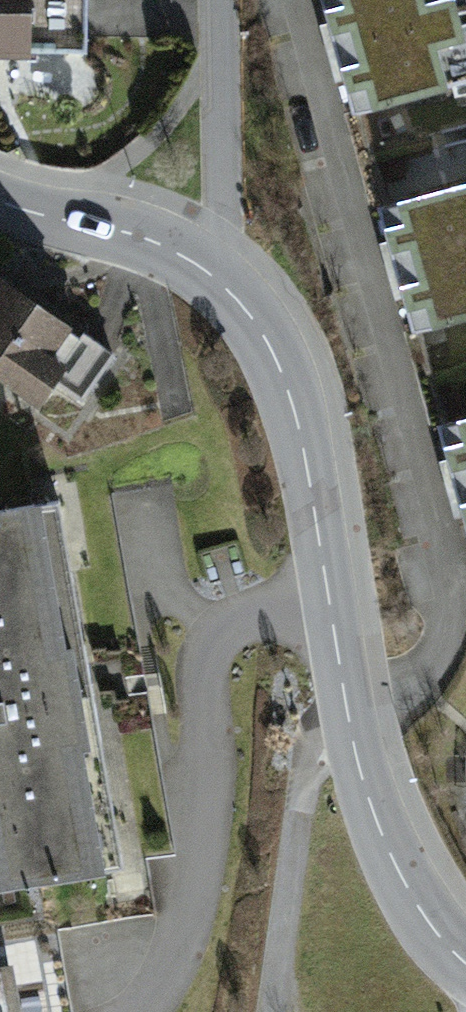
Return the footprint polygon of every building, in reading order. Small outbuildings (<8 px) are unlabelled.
[(97,76),(100,0),(0,0),(0,72),(97,76)] [(369,121),(465,95),(465,0),(336,0),(369,121)] [(390,193),(426,325),(465,314),(465,172),(390,193)] [(8,285),(0,295),(0,395),(61,442),(117,369),(8,285)] [(449,405),(465,466),(465,401),(449,405)] [(0,519),(0,929),(121,909),(52,510),(0,519)] [(0,971),(0,1011),(55,1011),(47,963),(0,971)]
